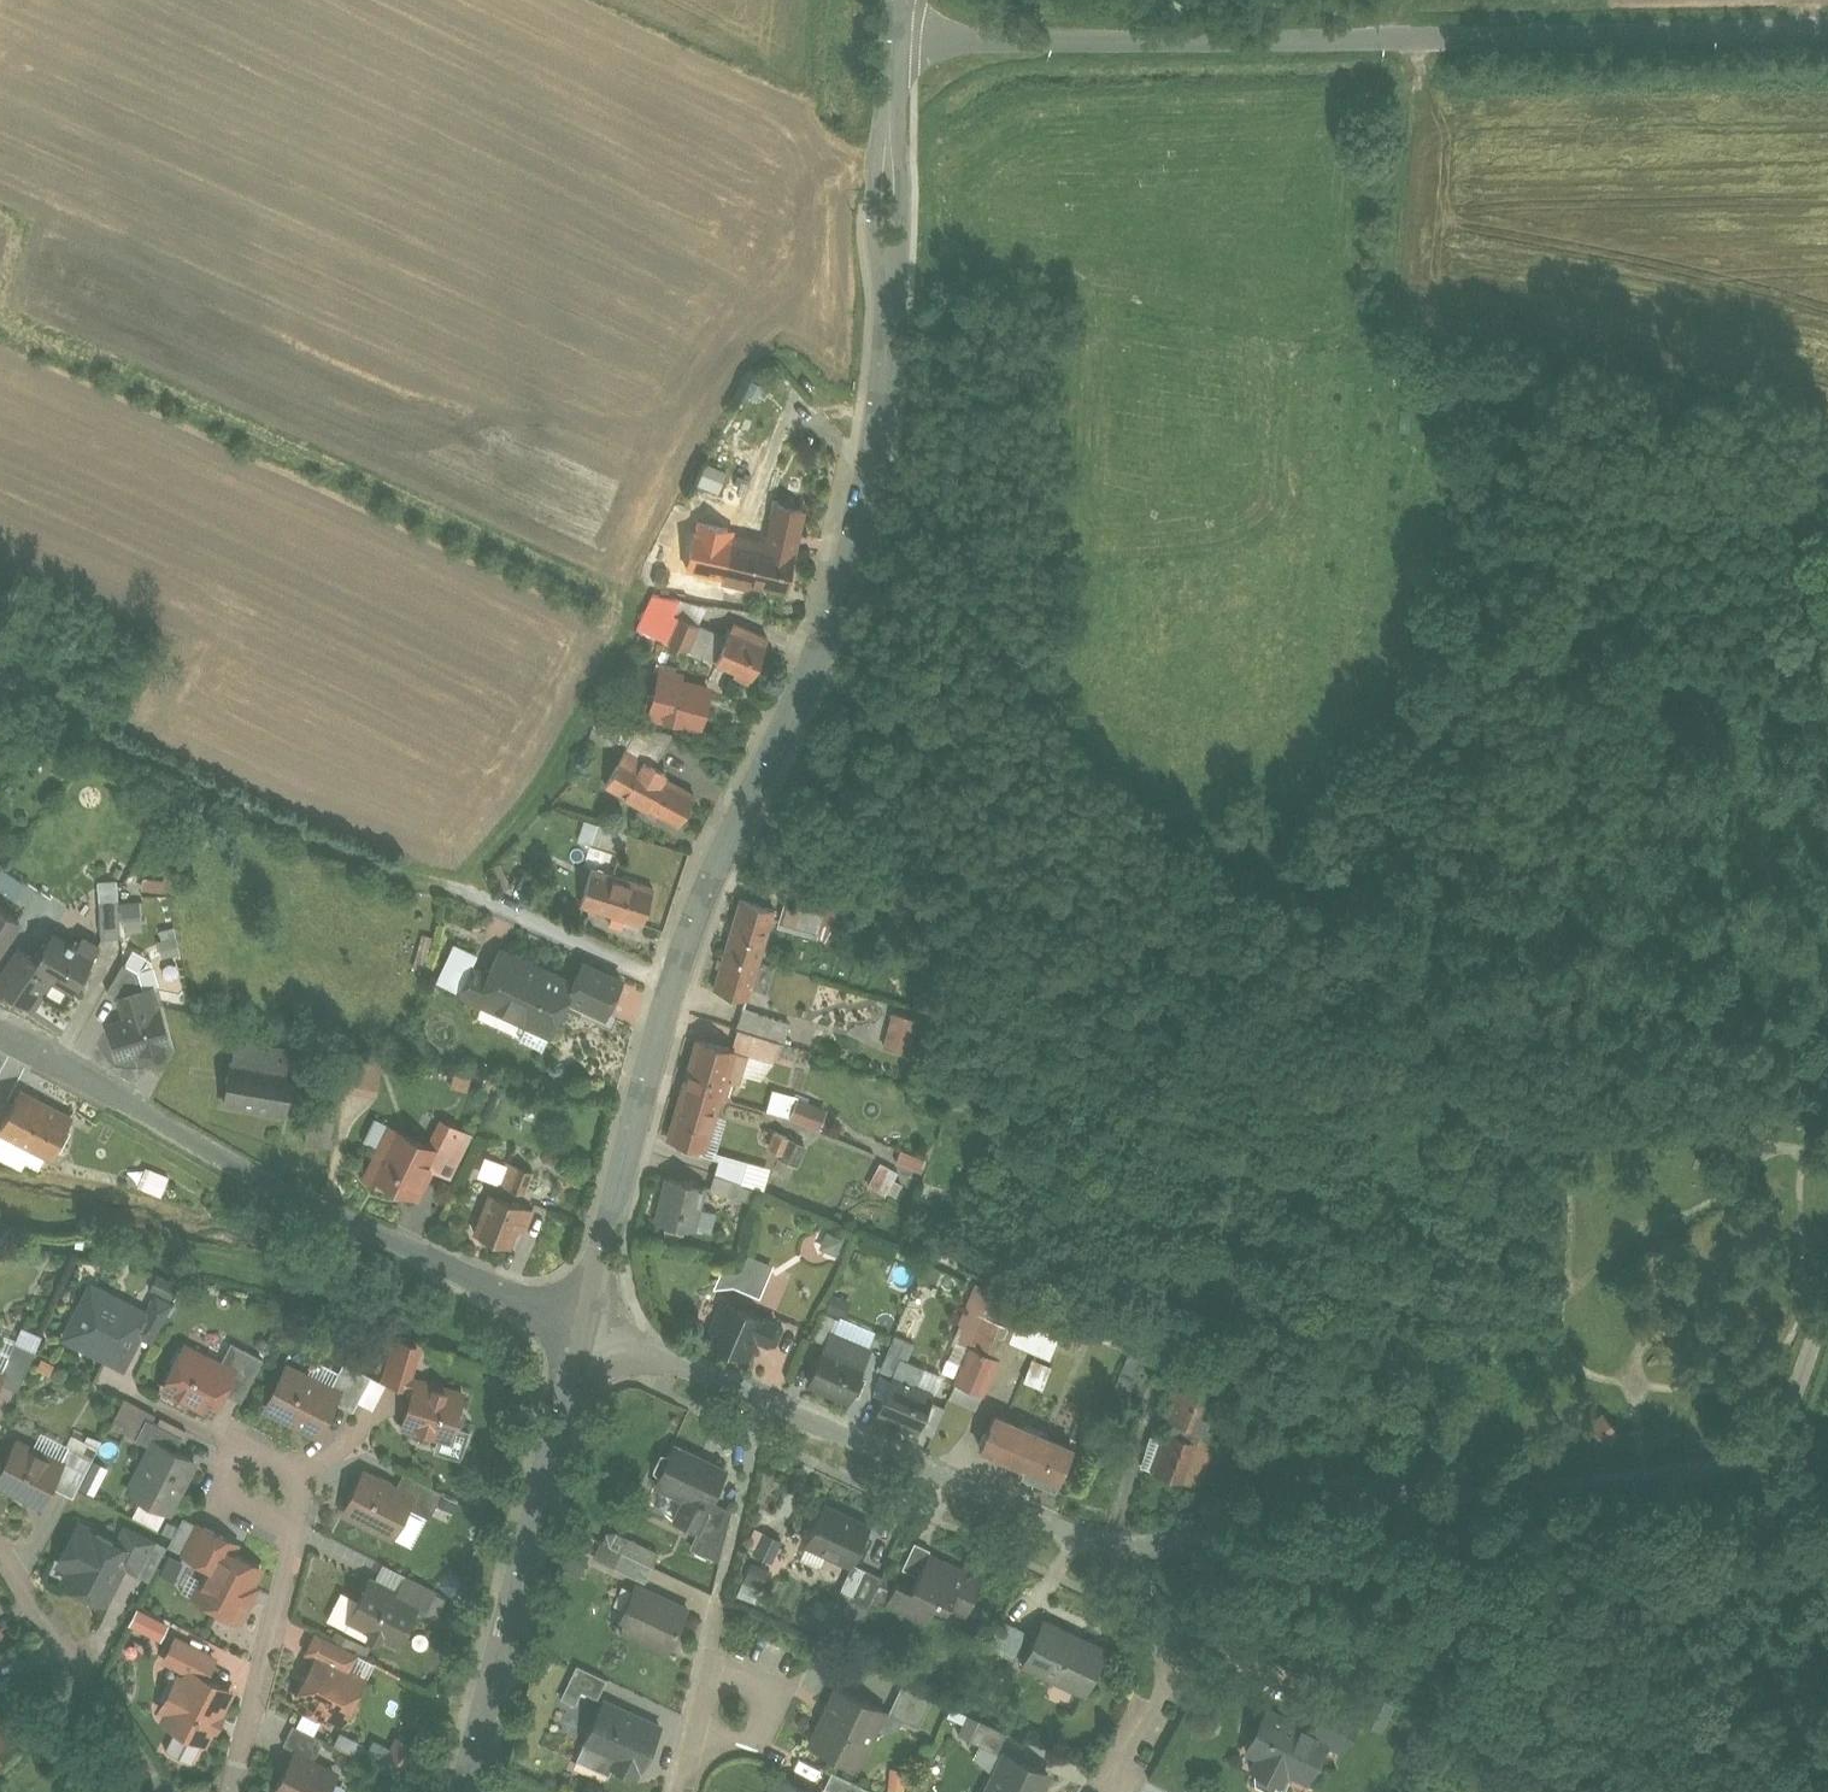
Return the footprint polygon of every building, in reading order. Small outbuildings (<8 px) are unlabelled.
[(730,471),(707,462),(698,485),(721,494),(730,471)] [(753,583),(788,590),(806,506),(776,500),(766,544),(735,537),(725,581),(724,584),(751,590),(753,583)] [(688,505),(682,526),(710,532),(716,509),(688,505)] [(670,563),(701,570),(710,532),(682,526),(678,525),(670,563)] [(700,576),(725,581),(735,537),(710,532),(701,570),(700,576)] [(682,598),(653,592),(643,612),(671,617),(682,598)] [(690,601),(684,613),(702,622),(710,605),(690,601)] [(691,652),(704,622),(702,622),(684,613),(683,613),(670,642),(691,652)] [(771,638),(735,621),(729,634),(716,663),(752,680),(771,638)] [(691,652),(716,663),(729,634),(704,622),(691,652)] [(671,722),(702,728),(711,682),(684,677),(685,671),(660,666),(651,714),(672,718),(671,722)] [(607,787),(679,826),(696,793),(664,776),(669,768),(657,762),(629,747),(607,787)] [(593,866),(615,873),(621,854),(599,846),(593,866)] [(133,866),(117,858),(104,883),(119,882),(120,881),(124,883),(133,866)] [(503,864),(491,869),(501,890),(512,885),(503,864)] [(593,866),(581,903),(643,922),(655,886),(615,873),(593,866)] [(17,893),(24,881),(3,869),(0,875),(0,884),(17,893)] [(166,876),(145,876),(145,890),(165,891),(166,876)] [(833,890),(794,880),(786,910),(825,921),(833,890)] [(122,937),(119,882),(104,883),(100,883),(103,938),(122,937)] [(746,885),(721,973),(758,983),(782,895),(746,885)] [(21,920),(0,906),(0,952),(21,920)] [(180,953),(175,925),(157,928),(162,956),(180,953)] [(49,961),(41,973),(72,994),(92,965),(51,938),(39,955),(49,961)] [(461,992),(475,961),(480,951),(455,940),(436,980),(461,992)] [(0,972),(0,986),(23,1001),(41,973),(49,961),(39,955),(20,942),(0,972)] [(576,979),(501,945),(490,968),(475,961),(461,992),(460,994),(551,1035),(567,998),(576,979)] [(137,948),(109,992),(117,997),(119,995),(145,987),(159,984),(153,960),(137,948)] [(576,979),(567,998),(609,1017),(623,985),(582,966),(576,979)] [(124,1016),(151,1009),(145,987),(119,995),(124,1016)] [(744,1015),(791,1029),(797,1007),(750,993),(744,1015)] [(927,1005),(899,998),(897,1005),(890,1032),(917,1039),(927,1005)] [(890,1032),(897,1005),(882,1001),(874,1028),(890,1032)] [(695,1020),(703,1023),(742,1034),(786,1047),(791,1029),(744,1015),(700,1002),(695,1020)] [(108,1020),(118,1060),(172,1045),(162,1006),(151,1009),(124,1016),(108,1020)] [(742,1034),(703,1023),(674,1122),(713,1133),(742,1034)] [(233,1037),(222,1106),(287,1116),(298,1047),(233,1037)] [(349,1055),(349,1092),(383,1092),(383,1055),(349,1055)] [(834,1099),(789,1077),(780,1095),(826,1117),(834,1099)] [(0,1116),(0,1128),(1,1128),(32,1146),(51,1157),(70,1125),(75,1116),(19,1083),(0,1116)] [(336,1118),(338,1101),(316,1097),(313,1114),(336,1118)] [(445,1147),(439,1161),(453,1168),(472,1129),(441,1114),(435,1127),(442,1130),(435,1142),(445,1147)] [(336,1145),(338,1119),(310,1117),(308,1143),(336,1145)] [(800,1126),(781,1117),(775,1131),(789,1138),(794,1140),(800,1126)] [(445,1147),(389,1120),(365,1171),(421,1198),(439,1161),(445,1147)] [(807,1129),(800,1126),(794,1140),(789,1138),(787,1144),(798,1149),(807,1129)] [(32,1146),(1,1128),(0,1130),(0,1153),(21,1165),(32,1146)] [(778,1152),(726,1137),(720,1159),(754,1169),(771,1174),(778,1152)] [(897,1164),(922,1174),(927,1161),(903,1151),(897,1164)] [(499,1182),(507,1162),(485,1153),(477,1173),(499,1182)] [(499,1182),(524,1192),(533,1168),(509,1158),(507,1162),(499,1182)] [(702,1166),(671,1159),(661,1203),(692,1210),(702,1166)] [(749,1186),(754,1169),(720,1159),(715,1176),(749,1186)] [(152,1171),(137,1164),(128,1184),(142,1191),(144,1188),(152,1171)] [(882,1164),(870,1187),(889,1196),(900,1173),(882,1164)] [(171,1178),(152,1171),(144,1188),(164,1196),(171,1178)] [(499,1182),(496,1190),(520,1200),(524,1192),(499,1182)] [(508,1242),(524,1201),(520,1200),(496,1190),(490,1188),(473,1228),(508,1242)] [(854,1221),(834,1213),(826,1232),(845,1240),(854,1221)] [(780,1249),(737,1230),(719,1271),(741,1268),(767,1280),(780,1249)] [(976,1327),(989,1297),(1000,1275),(982,1267),(965,1305),(966,1310),(959,1326),(974,1332),(976,1327)] [(148,1289),(155,1293),(171,1301),(180,1285),(157,1273),(148,1289)] [(91,1279),(61,1338),(125,1371),(146,1328),(158,1334),(174,1303),(171,1301),(155,1293),(148,1308),(91,1279)] [(735,1332),(753,1290),(727,1279),(709,1321),(735,1332)] [(1029,1292),(1015,1325),(1058,1343),(1072,1310),(1029,1292)] [(816,1319),(832,1327),(844,1301),(831,1295),(828,1294),(816,1319)] [(989,1297),(976,1327),(1002,1338),(1015,1309),(989,1297)] [(832,1327),(814,1365),(856,1385),(886,1321),(850,1304),(844,1301),(832,1327)] [(903,1357),(910,1341),(908,1340),(913,1329),(897,1322),(886,1349),(903,1357)] [(23,1326),(16,1341),(37,1350),(44,1335),(23,1326)] [(974,1332),(959,1364),(962,1365),(989,1377),(1006,1340),(1002,1338),(976,1327),(974,1332)] [(1156,1338),(1138,1330),(1121,1370),(1149,1382),(1161,1353),(1156,1345),(1156,1338)] [(414,1390),(418,1378),(428,1348),(396,1337),(381,1379),(414,1390)] [(185,1339),(160,1390),(216,1418),(241,1368),(226,1360),(185,1339)] [(1059,1347),(1040,1339),(1030,1364),(1050,1372),(1059,1347)] [(14,1352),(3,1375),(21,1384),(37,1350),(16,1341),(11,1351),(14,1352)] [(902,1360),(942,1377),(951,1358),(910,1341),(903,1357),(902,1360)] [(226,1360),(241,1368),(256,1375),(265,1357),(235,1342),(226,1360)] [(3,1375),(14,1352),(11,1351),(0,1346),(0,1374),(3,1375)] [(332,1385),(340,1371),(336,1369),(315,1358),(307,1372),(332,1385)] [(898,1358),(882,1398),(926,1417),(942,1377),(902,1360),(898,1358)] [(340,1371),(332,1385),(345,1392),(343,1396),(357,1403),(372,1375),(341,1359),(336,1369),(340,1371)] [(1208,1394),(1217,1370),(1189,1359),(1179,1383),(1173,1400),(1211,1415),(1218,1398),(1208,1394)] [(287,1362),(262,1410),(319,1440),(343,1396),(345,1392),(332,1385),(307,1372),(287,1362)] [(989,1377),(962,1365),(955,1380),(982,1392),(989,1377)] [(414,1390),(402,1424),(441,1438),(453,1442),(457,1432),(470,1396),(418,1378),(414,1390)] [(1081,1427),(1002,1393),(986,1429),(1030,1448),(1027,1456),(1062,1471),(1081,1427)] [(140,1437),(150,1419),(153,1420),(156,1414),(125,1398),(113,1423),(140,1437)] [(1205,1425),(1171,1412),(1156,1450),(1190,1463),(1205,1425)] [(164,1413),(158,1423),(184,1436),(190,1426),(164,1413)] [(154,1436),(178,1448),(184,1436),(158,1423),(153,1420),(150,1419),(140,1437),(150,1442),(154,1436)] [(68,1442),(73,1445),(64,1462),(66,1463),(55,1485),(75,1496),(103,1441),(76,1427),(68,1442)] [(736,1452),(681,1427),(676,1438),(668,1438),(660,1455),(666,1461),(652,1493),(693,1512),(707,1481),(721,1487),(736,1452)] [(32,1445),(64,1462),(73,1445),(68,1442),(41,1428),(32,1445)] [(1236,1437),(1221,1431),(1215,1448),(1231,1453),(1236,1437)] [(453,1442),(441,1438),(436,1452),(462,1461),(471,1437),(457,1432),(453,1442)] [(178,1448),(154,1436),(150,1442),(126,1490),(142,1498),(169,1512),(172,1514),(200,1460),(178,1448)] [(0,1471),(0,1487),(42,1509),(55,1485),(66,1463),(64,1462),(32,1445),(18,1437),(0,1471)] [(363,1467),(340,1513),(395,1540),(397,1537),(412,1508),(418,1494),(400,1485),(363,1467)] [(406,1472),(400,1485),(418,1494),(437,1504),(443,1491),(406,1472)] [(707,1481),(693,1512),(712,1520),(705,1534),(727,1544),(738,1489),(723,1482),(721,1487),(707,1481)] [(880,1508),(832,1486),(812,1530),(860,1552),(861,1549),(880,1508)] [(481,1488),(468,1498),(478,1510),(490,1500),(481,1488)] [(460,1502),(449,1496),(443,1507),(454,1513),(460,1502)] [(169,1512),(142,1498),(132,1517),(159,1531),(169,1512)] [(427,1516),(412,1508),(397,1537),(412,1545),(427,1516)] [(791,1521),(771,1512),(759,1537),(779,1546),(791,1521)] [(170,1546),(183,1552),(198,1522),(185,1516),(170,1546)] [(232,1535),(199,1519),(198,1522),(183,1552),(182,1554),(207,1567),(204,1574),(192,1596),(192,1597),(242,1623),(271,1565),(228,1543),(232,1535)] [(638,1572),(643,1575),(657,1545),(604,1520),(590,1550),(638,1572)] [(109,1534),(91,1524),(90,1527),(77,1521),(54,1565),(67,1571),(61,1583),(105,1606),(131,1557),(144,1563),(156,1539),(124,1522),(119,1531),(113,1527),(109,1534)] [(909,1553),(925,1560),(935,1536),(937,1533),(921,1526),(909,1553)] [(898,1571),(890,1589),(933,1609),(942,1591),(954,1596),(955,1593),(973,1601),(990,1564),(972,1556),(974,1553),(935,1536),(925,1560),(919,1571),(902,1563),(898,1571)] [(169,1546),(158,1541),(141,1574),(152,1579),(169,1546)] [(776,1552),(757,1545),(744,1579),(762,1586),(776,1552)] [(886,1566),(889,1561),(861,1549),(860,1552),(847,1581),(874,1593),(878,1584),(886,1566)] [(181,1560),(169,1553),(162,1567),(174,1573),(181,1560)] [(898,1571),(886,1566),(878,1584),(890,1589),(898,1571)] [(192,1596),(204,1574),(192,1568),(181,1590),(192,1596)] [(643,1575),(638,1572),(615,1621),(667,1645),(690,1596),(643,1575)] [(421,1599),(418,1605),(427,1610),(437,1589),(407,1573),(399,1588),(421,1599)] [(360,1598),(349,1620),(350,1621),(369,1631),(371,1636),(371,1639),(378,1642),(385,1639),(398,1645),(418,1605),(421,1599),(399,1588),(372,1574),(360,1598)] [(349,1620),(360,1598),(342,1589),(328,1618),(345,1627),(349,1620)] [(144,1612),(137,1627),(159,1638),(166,1623),(144,1612)] [(1109,1648),(1043,1618),(1021,1668),(1087,1698),(1109,1648)] [(369,1631),(350,1621),(346,1629),(368,1641),(371,1636),(369,1631)] [(211,1739),(238,1689),(211,1674),(219,1658),(196,1646),(202,1635),(188,1627),(182,1639),(173,1634),(150,1678),(169,1688),(158,1710),(211,1739)] [(314,1660),(293,1699),(301,1703),(298,1708),(322,1720),(324,1716),(343,1726),(368,1680),(348,1669),(357,1652),(317,1630),(303,1654),(314,1660)] [(378,1663),(357,1652),(348,1669),(368,1680),(378,1663)] [(604,1672),(579,1659),(570,1676),(581,1682),(584,1677),(598,1684),(604,1672)] [(884,1702),(834,1679),(807,1738),(856,1761),(884,1702)] [(930,1692),(902,1679),(888,1708),(917,1721),(930,1692)] [(659,1725),(598,1698),(575,1749),(605,1762),(607,1758),(638,1772),(659,1725)] [(1240,1755),(1251,1760),(1246,1770),(1253,1774),(1253,1785),(1267,1791),(1272,1791),(1275,1786),(1286,1791),(1291,1781),(1305,1788),(1326,1748),(1312,1741),(1315,1734),(1309,1731),(1295,1724),(1291,1730),(1261,1714),(1240,1755)] [(960,1737),(1001,1755),(1003,1750),(1010,1733),(969,1715),(960,1737)] [(1315,1734),(1312,1741),(1326,1748),(1340,1755),(1351,1733),(1317,1715),(1309,1731),(1315,1734)] [(294,1750),(312,1759),(322,1738),(294,1724),(280,1751),(291,1756),(294,1750)] [(188,1737),(175,1731),(167,1749),(179,1755),(188,1737)] [(409,1741),(397,1735),(389,1751),(388,1754),(392,1757),(400,1760),(409,1741)] [(188,1737),(179,1755),(192,1761),(201,1744),(188,1737)] [(385,1771),(392,1757),(388,1754),(389,1751),(373,1743),(364,1761),(385,1771)] [(327,1767),(340,1774),(343,1775),(354,1753),(338,1745),(327,1767)] [(272,1791),(330,1791),(340,1774),(327,1767),(312,1759),(294,1750),(291,1756),(272,1791)] [(1003,1750),(1001,1755),(984,1791),(1040,1791),(1050,1770),(1003,1750)] [(400,1760),(392,1757),(385,1771),(401,1779),(408,1764),(400,1760)] [(825,1784),(843,1791),(858,1791),(862,1781),(832,1768),(825,1784)] [(779,1770),(769,1791),(825,1791),(826,1791),(779,1770)]
